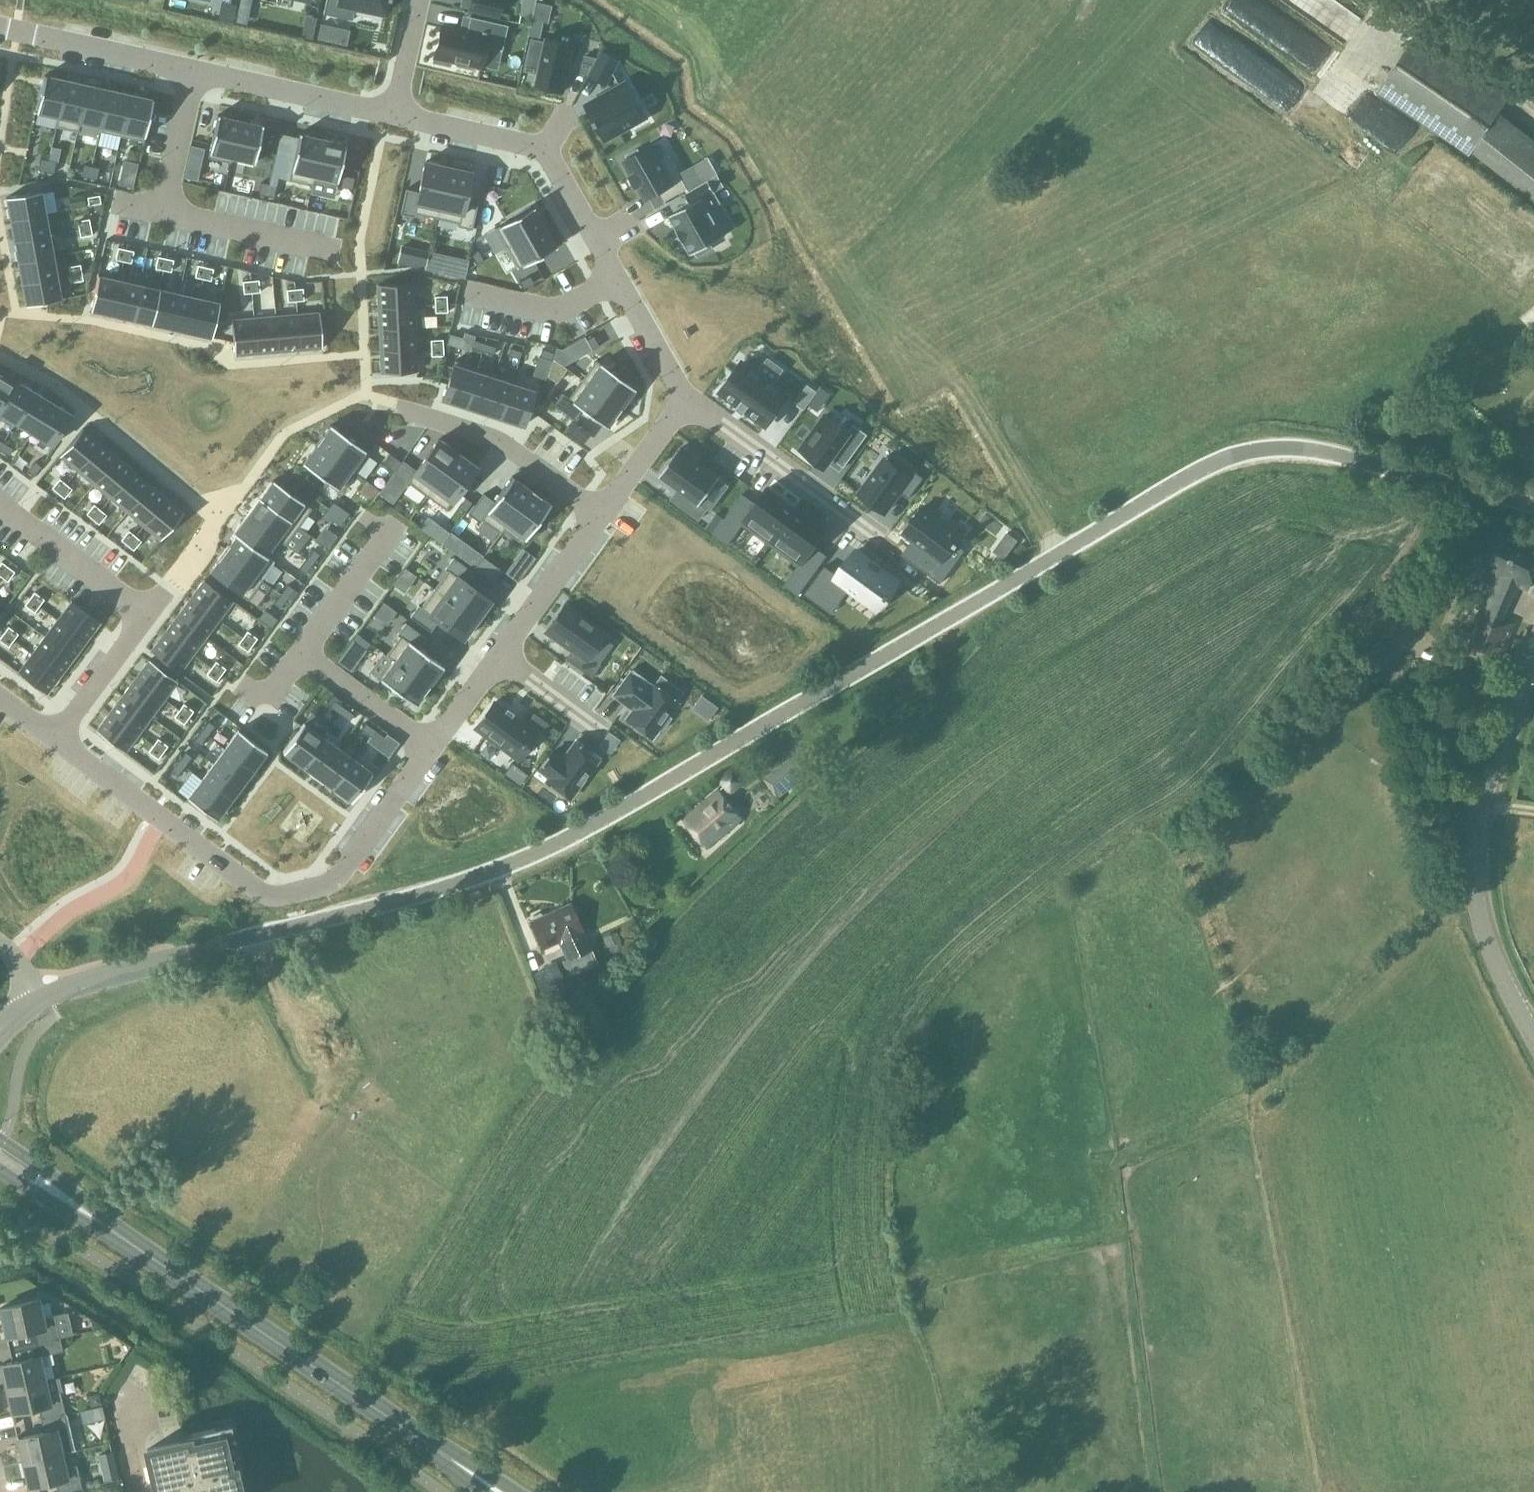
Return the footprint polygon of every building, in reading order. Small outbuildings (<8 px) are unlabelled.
[(235,23),(246,25),(251,4),(252,0),(240,0),(239,2),(235,23)] [(323,14),(352,20),(355,7),(384,14),(387,0),(326,0),(323,14)] [(470,8),(497,15),(501,0),(472,0),(470,8)] [(222,2),(218,19),(233,22),(236,5),(222,2)] [(1314,12),(1316,52),(1352,51),(1350,11),(1314,12)] [(441,27),(434,57),(457,62),(456,66),(475,70),(476,67),(481,68),(486,47),(520,55),(526,30),(508,26),(470,17),(467,32),(441,27)] [(533,19),(529,36),(538,38),(542,21),(533,19)] [(321,25),(318,39),(346,46),(349,31),(321,25)] [(1298,29),(1279,44),(1290,58),(1309,43),(1298,29)] [(1415,36),(1378,91),(1471,155),(1473,152),(1500,112),(1508,100),(1415,36)] [(530,39),(523,71),(537,74),(535,86),(564,92),(574,45),(545,39),(544,42),(530,39)] [(603,51),(590,76),(607,85),(620,60),(603,51)] [(586,56),(582,73),(589,74),(597,58),(586,56)] [(45,75),(36,113),(57,118),(58,118),(67,80),(45,75)] [(57,118),(55,127),(78,132),(80,123),(79,123),(88,85),(67,80),(58,118),(57,118)] [(606,103),(591,112),(595,120),(594,121),(597,126),(598,125),(606,139),(647,116),(628,83),(602,97),(606,103)] [(88,85),(79,123),(80,123),(99,127),(100,127),(109,90),(88,85)] [(99,127),(98,132),(120,137),(130,94),(109,90),(100,127),(99,127)] [(130,94),(120,137),(144,142),(153,100),(130,94)] [(1375,105),(1357,121),(1390,156),(1407,140),(1375,105)] [(1500,112),(1473,152),(1533,201),(1533,139),(1500,112)] [(217,115),(208,158),(231,163),(232,158),(240,121),(219,116),(217,115)] [(240,121),(232,158),(253,163),(254,164),(263,125),(262,125),(261,126),(240,121)] [(299,134),(289,181),(313,186),(314,181),(313,181),(323,139),(301,134),(299,134)] [(313,186),(311,194),(334,199),(337,186),(346,144),(345,144),(323,139),(313,181),(314,181),(313,186)] [(192,146),(190,158),(201,161),(204,149),(192,146)] [(628,159),(625,161),(632,175),(631,176),(637,187),(639,186),(646,200),(660,192),(665,202),(688,189),(669,155),(660,160),(652,146),(641,152),(639,149),(626,156),(628,159)] [(41,159),(38,170),(46,172),(49,160),(41,159)] [(49,160),(46,172),(54,174),(56,162),(49,160)] [(406,189),(400,214),(415,217),(415,214),(437,219),(448,167),(425,162),(418,192),(406,189)] [(711,162),(686,176),(689,181),(692,179),(697,187),(718,175),(711,162)] [(84,165),(81,176),(89,178),(92,166),(84,165)] [(92,166),(89,178),(97,180),(99,168),(92,166)] [(448,167),(437,219),(459,224),(458,227),(472,230),(477,205),(465,202),(472,172),(448,167)] [(121,173),(119,185),(125,186),(133,188),(135,176),(128,175),(121,173)] [(690,204),(670,216),(678,230),(677,231),(684,243),(685,242),(692,255),(696,252),(699,257),(714,248),(711,244),(726,235),(725,233),(735,227),(721,203),(720,203),(714,192),(726,186),(720,177),(719,174),(718,175),(709,180),(685,194),(690,204)] [(343,176),(340,187),(352,190),(355,178),(343,176)] [(261,183),(259,194),(266,196),(269,184),(261,183)] [(269,184),(266,196),(274,198),(277,186),(269,184)] [(41,191),(6,198),(10,220),(45,214),(41,191)] [(99,195),(87,198),(89,206),(101,203),(99,195)] [(83,196),(69,198),(71,208),(85,206),(83,196)] [(533,207),(495,228),(507,248),(544,227),(534,208),(533,207)] [(45,214),(10,220),(14,241),(49,235),(45,214)] [(89,219),(77,221),(79,229),(91,227),(89,219)] [(91,227),(79,229),(80,237),(92,235),(91,227)] [(507,249),(497,255),(507,273),(517,267),(518,269),(556,247),(556,246),(555,246),(544,227),(507,248),(507,249)] [(49,235),(14,241),(18,262),(53,256),(49,235)] [(402,247),(399,263),(424,269),(428,253),(402,247)] [(118,248),(115,260),(123,262),(126,250),(118,248)] [(126,250),(123,262),(131,263),(134,251),(126,250)] [(478,250),(471,254),(477,265),(484,261),(478,250)] [(429,254),(425,270),(447,275),(464,278),(467,262),(451,259),(429,254)] [(53,256),(18,262),(22,284),(57,277),(53,256)] [(158,257),(155,269),(163,270),(166,259),(158,257)] [(166,259),(163,270),(171,272),(174,260),(166,259)] [(80,265),(68,267),(70,275),(82,273),(80,265)] [(198,266),(195,278),(203,279),(206,267),(198,266)] [(206,267),(203,279),(211,281),(214,269),(206,267)] [(82,273),(70,275),(71,283),(83,281),(82,273)] [(98,276),(91,311),(111,315),(119,280),(98,276)] [(530,276),(519,282),(523,289),(534,283),(530,276)] [(57,277),(22,284),(26,306),(61,299),(57,277)] [(119,280),(111,315),(131,320),(139,285),(119,280)] [(259,280),(251,281),(252,293),(260,292),(259,280)] [(251,281),(243,282),(244,294),(252,293),(251,281)] [(413,284),(377,285),(378,308),(414,306),(413,284)] [(139,285),(131,320),(151,324),(159,289),(139,285)] [(159,289),(151,324),(171,329),(179,294),(159,289)] [(295,289),(287,290),(288,302),(296,302),(295,289)] [(303,289),(295,289),(296,302),(304,301),(303,289)] [(179,294),(171,329),(191,333),(199,298),(179,294)] [(447,296),(435,297),(435,305),(447,304),(447,296)] [(199,298),(191,333),(212,338),(220,303),(199,298)] [(447,304),(435,305),(435,313),(448,313),(447,304)] [(414,306),(378,308),(379,329),(415,328),(414,306)] [(319,313),(297,315),(300,350),(322,348),(319,313)] [(297,315),(275,316),(278,352),(300,350),(297,315)] [(275,316),(254,318),(257,354),(278,352),(275,316)] [(254,318),(231,320),(234,356),(257,354),(254,318)] [(415,328),(379,329),(380,351),(416,349),(415,328)] [(593,336),(586,340),(592,350),(599,347),(593,336)] [(443,340),(431,340),(431,349),(443,348),(443,340)] [(473,340),(471,347),(482,351),(484,343),(473,340)] [(484,343),(482,351),(493,355),(496,347),(484,343)] [(556,348),(553,357),(565,366),(575,360),(567,347),(562,350),(556,348)] [(443,348),(431,349),(432,357),(444,356),(443,348)] [(511,348),(508,356),(520,359),(522,352),(511,348)] [(416,349),(380,351),(381,374),(417,372),(416,349)] [(542,349),(540,357),(551,361),(554,353),(542,349)] [(742,363),(721,392),(739,406),(746,411),(767,425),(788,396),(772,385),(776,380),(784,370),(768,358),(761,369),(757,374),(742,363)] [(443,397),(442,400),(445,401),(445,400),(463,406),(463,407),(464,407),(477,368),(455,361),(454,365),(453,365),(453,367),(450,376),(449,378),(450,378),(447,387),(446,387),(446,389),(443,398),(443,397)] [(596,361),(582,380),(621,408),(634,390),(634,391),(635,389),(596,361)] [(477,368),(464,407),(465,407),(483,412),(495,374),(477,368)] [(495,374),(483,412),(500,418),(499,418),(501,419),(512,384),(513,385),(514,380),(495,374)] [(16,385),(15,384),(0,375),(0,411),(16,385)] [(562,393),(554,405),(574,420),(582,410),(607,428),(608,427),(607,427),(614,418),(621,409),(621,408),(582,380),(569,398),(562,393)] [(13,427),(16,423),(15,423),(34,392),(33,391),(32,391),(19,383),(17,381),(15,384),(16,385),(0,411),(0,419),(13,427)] [(512,384),(501,419),(502,419),(521,425),(524,426),(524,424),(527,415),(528,413),(530,404),(531,405),(532,402),(531,402),(534,394),(535,391),(533,390),(533,391),(513,385),(512,384)] [(808,384),(795,402),(805,410),(818,392),(808,384)] [(34,392),(15,423),(16,423),(32,433),(50,402),(49,401),(35,393),(35,392),(34,392)] [(536,409),(540,396),(534,394),(530,407),(536,409)] [(50,402),(32,433),(50,444),(50,445),(52,446),(53,443),(58,436),(59,434),(59,433),(63,426),(64,426),(65,424),(69,416),(70,416),(71,414),(69,413),(68,413),(51,403),(52,402),(50,402)] [(826,415),(801,450),(813,460),(816,462),(818,460),(826,466),(832,458),(844,467),(868,435),(854,425),(849,431),(826,415)] [(323,435),(316,444),(317,445),(355,473),(369,454),(330,425),(329,426),(330,427),(323,435)] [(83,429),(60,456),(77,471),(100,443),(83,429)] [(439,440),(408,482),(427,496),(458,454),(439,440)] [(0,447),(0,450),(9,456),(13,449),(3,443),(0,447)] [(100,443),(77,471),(94,485),(117,457),(100,443)] [(303,463),(302,464),(341,492),(355,473),(317,445),(303,463)] [(680,449),(660,476),(661,477),(687,495),(680,505),(700,520),(708,508),(701,503),(720,478),(719,477),(718,478),(697,462),(699,458),(686,448),(683,452),(681,450),(680,449)] [(391,454),(383,464),(388,467),(394,472),(401,462),(395,457),(391,454)] [(458,454),(427,496),(446,510),(477,468),(458,454)] [(117,457),(94,485),(110,498),(133,471),(117,457)] [(878,469),(859,494),(885,513),(900,492),(909,499),(924,478),(895,457),(891,463),(883,474),(878,469)] [(35,461),(28,471),(34,476),(41,467),(35,461)] [(402,462),(388,481),(398,488),(412,469),(402,462)] [(133,471),(110,498),(127,512),(150,485),(133,471)] [(484,494),(469,515),(480,523),(482,520),(501,534),(504,530),(503,530),(531,491),(513,478),(513,477),(512,477),(494,502),(484,494)] [(60,479),(52,488),(58,493),(66,484),(60,479)] [(260,498),(259,499),(298,527),(312,509),(273,480),(260,498)] [(367,482),(360,492),(373,501),(380,491),(367,482)] [(66,484),(58,493),(64,499),(72,489),(66,484)] [(150,485),(127,512),(143,526),(166,499),(150,485)] [(757,504),(745,520),(774,541),(797,509),(768,488),(757,504)] [(531,491),(503,530),(504,530),(522,544),(551,505),(550,504),(549,504),(541,498),(541,497),(531,490),(531,491)] [(466,498),(459,508),(465,512),(472,503),(466,498)] [(166,499),(143,526),(161,540),(184,513),(166,499)] [(259,500),(247,516),(278,539),(277,540),(285,545),(297,553),(310,536),(298,527),(259,499),(258,499),(259,500)] [(334,502),(329,508),(335,513),(345,520),(350,514),(334,502)] [(738,502),(724,520),(734,527),(747,509),(738,502)] [(94,505),(87,514),(93,519),(101,510),(94,505)] [(923,507),(904,533),(919,544),(907,559),(941,584),(954,566),(944,559),(954,545),(957,546),(959,543),(957,542),(962,535),(923,507)] [(329,508),(322,518),(325,521),(331,520),(340,527),(345,520),(335,513),(329,508)] [(797,509),(774,541),(803,562),(814,546),(826,530),(797,509)] [(101,510),(93,519),(99,525),(107,515),(101,510)] [(717,515),(707,529),(714,534),(724,520),(717,515)] [(234,533),(233,534),(236,536),(265,556),(266,556),(277,540),(278,539),(247,516),(235,533),(234,533)] [(441,528),(434,538),(442,544),(449,534),(441,528)] [(1505,620),(1508,613),(1507,610),(1510,604),(1512,604),(1520,587),(1530,591),(1533,581),(1533,548),(1494,529),(1477,567),(1502,578),(1486,612),(1468,657),(1498,670),(1516,625),(1505,620)] [(129,531),(121,540),(127,545),(135,536),(129,531)] [(1007,534),(1003,540),(1012,547),(1017,541),(1007,534)] [(135,536),(127,545),(134,551),(141,541),(135,536)] [(229,545),(223,553),(255,576),(255,575),(262,579),(274,562),(268,557),(266,556),(265,556),(236,536),(230,545),(229,545)] [(313,550),(306,560),(313,564),(320,555),(313,550)] [(523,551),(506,574),(518,582),(535,559),(523,551)] [(821,572),(805,594),(819,604),(829,591),(836,596),(844,585),(878,609),(887,598),(890,594),(889,594),(898,582),(879,568),(872,563),(856,551),(838,575),(833,582),(821,572)] [(218,561),(210,572),(248,600),(258,588),(266,594),(271,587),(263,581),(263,580),(262,579),(255,575),(255,576),(223,553),(218,560),(218,561)] [(813,556),(799,575),(809,582),(822,563),(813,556)] [(483,557),(475,568),(493,582),(502,571),(483,557)] [(448,571),(434,589),(477,621),(491,601),(466,583),(474,573),(453,558),(445,569),(448,571)] [(306,560),(299,569),(306,574),(313,564),(306,560)] [(0,565),(0,576),(1,577),(8,567),(2,562),(0,565)] [(8,567),(1,577),(8,582),(15,572),(8,567)] [(406,569),(394,585),(404,593),(416,577),(406,569)] [(204,580),(190,599),(219,620),(232,602),(204,580)] [(288,585),(281,594),(287,599),(294,589),(288,585)] [(419,605),(410,617),(430,632),(438,621),(463,640),(477,621),(434,589),(421,607),(419,605)] [(35,592),(30,599),(39,606),(44,600),(35,592)] [(281,594),(274,604),(280,609),(287,599),(281,594)] [(30,599),(25,605),(35,613),(39,606),(30,599)] [(190,599),(177,616),(206,637),(219,620),(190,599)] [(71,602),(58,620),(86,641),(100,623),(71,602)] [(564,607),(547,631),(572,649),(565,659),(591,678),(601,665),(588,656),(603,634),(564,607)] [(177,616),(164,633),(193,655),(206,637),(177,616)] [(58,620),(45,637),(73,659),(86,641),(58,620)] [(400,637),(386,656),(390,659),(390,658),(429,686),(443,668),(444,667),(418,649),(426,638),(406,623),(397,635),(400,637)] [(9,627),(4,633),(13,641),(18,634),(9,627)] [(248,631),(243,638),(253,645),(257,639),(248,631)] [(0,638),(0,641),(9,647),(13,641),(4,633),(0,638)] [(164,633),(151,651),(180,673),(193,655),(164,633)] [(45,637),(32,654),(60,676),(73,659),(45,637)] [(361,637),(356,643),(366,650),(366,651),(371,644),(361,637)] [(243,638),(238,644),(248,652),(253,645),(243,638)] [(354,642),(339,662),(351,671),(366,651),(366,650),(354,642)] [(32,654),(18,673),(47,694),(60,676),(32,654)] [(383,654),(370,672),(377,676),(376,677),(416,706),(416,705),(416,704),(422,696),(423,696),(430,686),(429,686),(390,658),(390,659),(386,656),(383,654)] [(1461,658),(1451,680),(1462,686),(1473,663),(1461,658)] [(149,660),(136,678),(164,700),(178,682),(149,660)] [(216,662),(211,668),(221,676),(226,669),(216,662)] [(211,668),(206,675),(216,682),(221,676),(211,668)] [(633,670),(614,696),(626,705),(628,703),(634,708),(626,719),(652,738),(659,729),(662,731),(671,718),(668,716),(678,703),(676,702),(683,692),(661,676),(654,686),(633,670)] [(136,678),(123,696),(151,717),(164,700),(136,678)] [(123,696),(110,713),(138,734),(151,717),(123,696)] [(335,701),(330,707),(340,714),(345,708),(335,701)] [(494,703),(475,728),(476,729),(487,736),(486,737),(487,737),(501,746),(500,747),(501,747),(514,757),(522,746),(524,747),(526,743),(525,742),(533,732),(523,724),(522,723),(522,724),(512,716),(505,711),(495,704),(495,703),(494,703)] [(184,704),(179,711),(189,718),(194,712),(184,704)] [(345,708),(340,714),(349,721),(354,715),(345,708)] [(179,711),(175,717),(184,725),(189,718),(179,711)] [(110,713),(96,731),(125,752),(138,734),(110,713)] [(304,723),(283,752),(302,766),(323,737),(331,726),(312,713),(304,723)] [(533,713),(527,722),(551,740),(558,731),(533,713)] [(209,722),(201,731),(208,736),(215,726),(209,722)] [(366,723),(361,730),(371,737),(376,730),(366,723)] [(238,730),(225,748),(253,770),(267,752),(238,730)] [(371,737),(368,741),(378,748),(385,738),(376,730),(371,737)] [(201,731),(194,741),(201,746),(208,736),(201,731)] [(385,738),(378,748),(389,756),(399,743),(387,734),(385,738)] [(323,737),(302,766),(310,772),(309,772),(317,778),(339,748),(323,737)] [(158,739),(153,746),(163,753),(168,746),(158,739)] [(552,752),(539,770),(549,777),(546,781),(570,799),(598,760),(574,742),(562,760),(552,752)] [(216,743),(205,757),(213,763),(213,764),(242,786),(248,778),(253,770),(225,748),(224,749),(216,743)] [(153,746),(149,752),(158,759),(163,753),(153,746)] [(339,748),(317,778),(325,784),(325,783),(333,789),(354,760),(339,748)] [(186,752),(178,762),(185,767),(192,757),(186,752)] [(814,765),(804,752),(766,782),(779,798),(801,781),(799,778),(814,765)] [(354,760),(333,789),(351,802),(373,773),(354,760)] [(178,762),(171,772),(178,776),(185,767),(178,762)] [(512,763),(504,774),(520,786),(528,775),(512,763)] [(213,764),(202,779),(230,801),(236,793),(242,786),(213,764)] [(747,785),(736,771),(722,783),(733,797),(747,785)] [(191,772),(177,791),(187,798),(216,820),(230,801),(202,779),(201,779),(191,772)] [(742,819),(719,791),(684,821),(707,849),(742,819)] [(598,964),(570,904),(544,916),(540,914),(533,917),(533,921),(530,922),(543,950),(564,941),(566,945),(561,948),(567,961),(563,963),(570,977),(598,964)] [(543,997),(566,986),(556,965),(560,976),(550,980),(546,970),(534,976),(543,997)] [(44,1317),(40,1300),(0,1309),(0,1310),(6,1338),(33,1332),(36,1344),(60,1339),(58,1326),(55,1315),(44,1317)] [(90,1318),(93,1330),(101,1328),(103,1326),(90,1318)] [(60,1339),(36,1344),(39,1357),(0,1366),(6,1390),(46,1381),(43,1367),(55,1364),(52,1354),(63,1352),(60,1339)] [(46,1381),(6,1390),(12,1414),(39,1408),(41,1421),(66,1415),(61,1392),(49,1395),(46,1381)] [(88,1396),(90,1408),(102,1406),(99,1394),(88,1396)] [(66,1415),(41,1421),(44,1433),(17,1439),(23,1464),(63,1455),(57,1430),(69,1428),(66,1415)] [(147,1450),(157,1491),(239,1491),(234,1472),(242,1470),(234,1437),(227,1438),(225,1432),(220,1434),(218,1426),(184,1434),(186,1441),(147,1450)] [(63,1455),(23,1464),(28,1488),(56,1482),(58,1491),(69,1491),(83,1489),(77,1466),(66,1468),(63,1455)] [(118,1478),(116,1470),(104,1473),(106,1480),(118,1478)] [(104,1491),(105,1491),(115,1491),(114,1483),(102,1485),(104,1491)]
